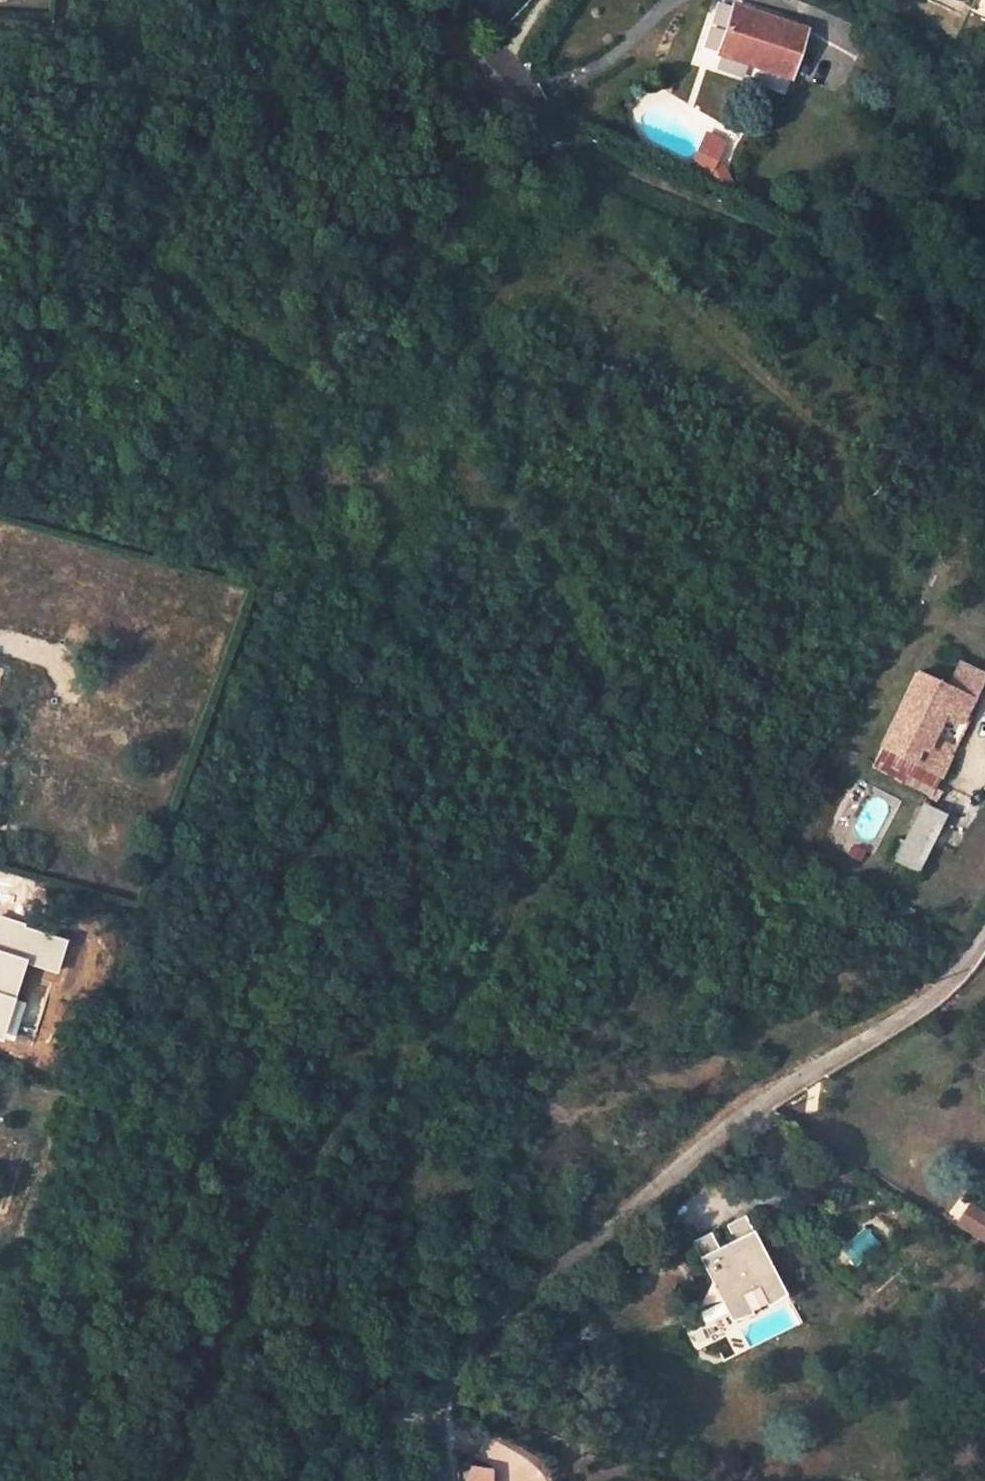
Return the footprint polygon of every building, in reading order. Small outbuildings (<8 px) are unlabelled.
[(803,30),(734,7),(718,54),(788,78),(803,30)] [(972,699),(983,675),(959,663),(947,688),(972,699)] [(947,761),(924,749),(930,736),(925,733),(936,710),(942,712),(964,724),(968,715),(964,713),(972,699),(947,688),(916,674),(872,768),(929,796),(927,799),(935,803),(941,791),(934,788),(947,761)] [(930,736),(942,712),(936,710),(925,733),(930,736)] [(953,747),(930,736),(924,749),(947,761),(953,747)] [(852,749),(815,820),(833,830),(870,759),(852,749)] [(921,809),(904,843),(900,852),(894,863),(915,874),(943,819),(923,809),(921,809)] [(904,843),(897,839),(887,859),(894,863),(900,852),(904,843)] [(846,842),(842,856),(862,861),(865,846),(846,842)] [(984,1242),(984,1219),(975,1212),(965,1228),(984,1242)] [(852,1264),(881,1248),(869,1228),(841,1243),(852,1264)] [(732,1322),(788,1294),(757,1232),(701,1259),(732,1322)] [(467,1464),(467,1480),(492,1480),(492,1465),(467,1464)]
